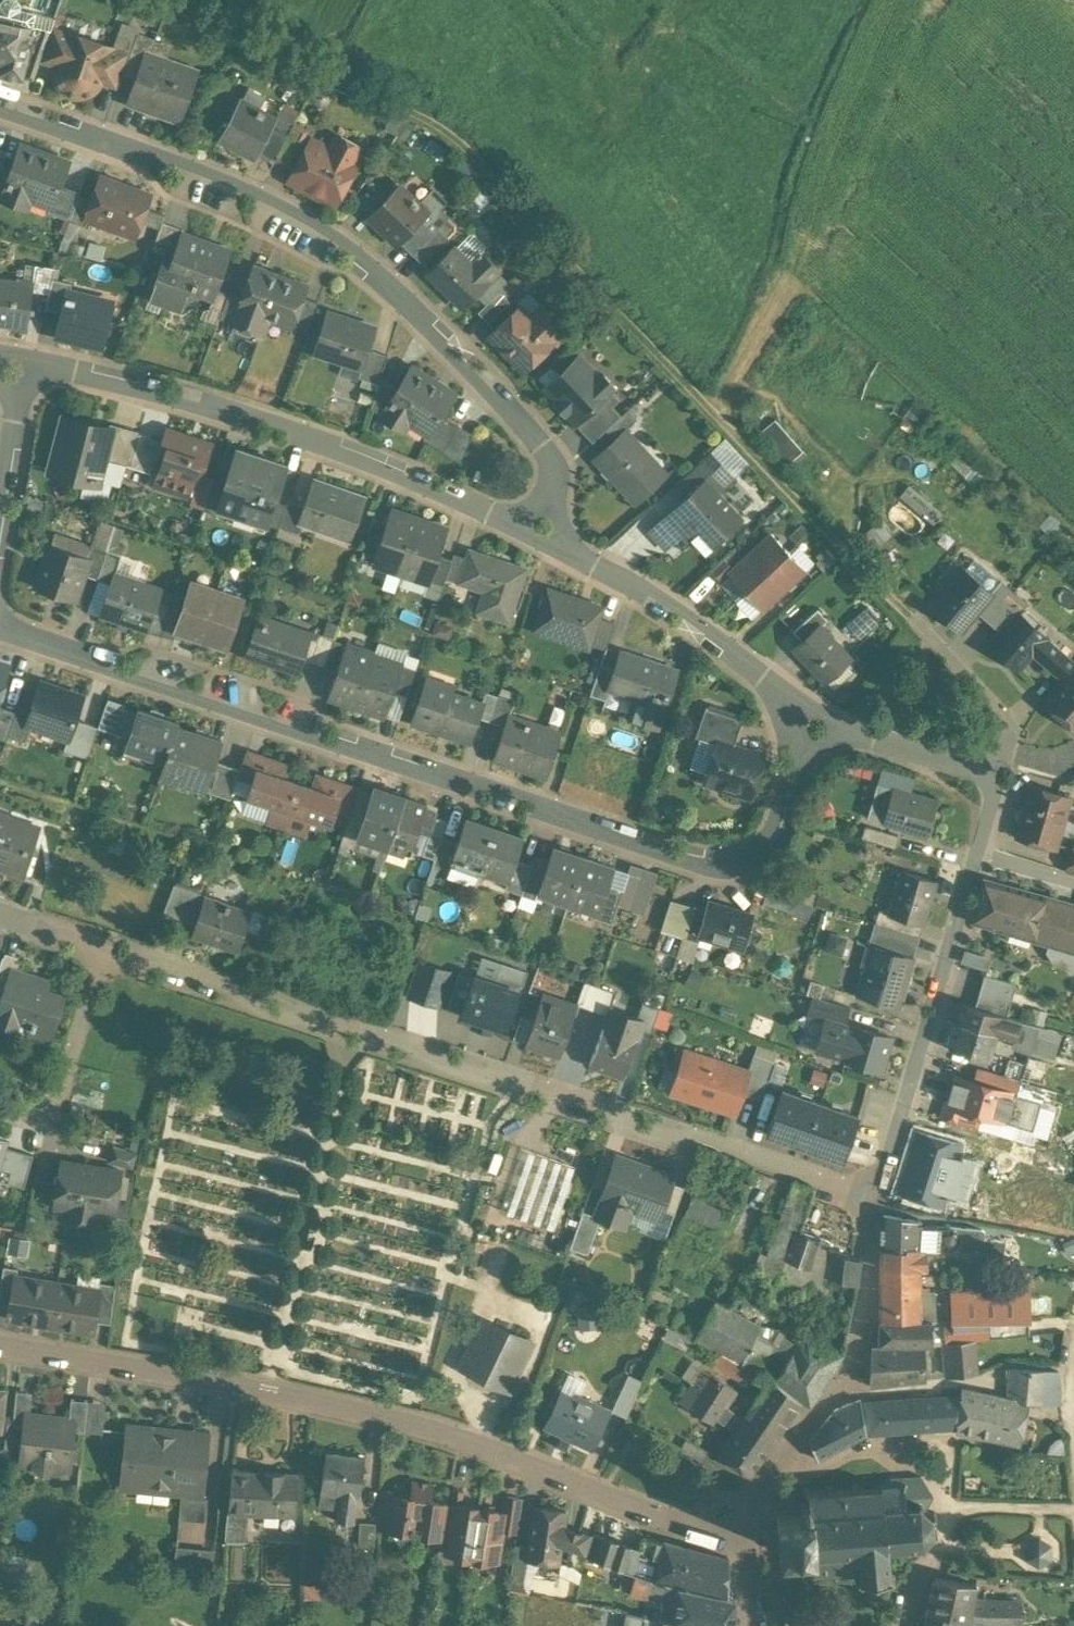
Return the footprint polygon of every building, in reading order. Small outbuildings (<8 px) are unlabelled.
[(1,2),(0,5),(0,62),(4,63),(2,72),(21,77),(27,52),(33,26),(35,16),(33,12),(20,9),(21,7),(19,2),(18,0),(3,0),(1,2)] [(115,39),(131,44),(138,25),(121,20),(115,39)] [(33,26),(27,52),(43,55),(51,30),(33,26)] [(43,55),(41,59),(56,64),(67,33),(52,28),(51,30),(43,55)] [(113,47),(68,31),(67,33),(56,64),(56,66),(55,75),(58,84),(63,91),(71,95),(80,97),(89,94),(96,89),(102,82),(102,80),(113,49),(113,47)] [(155,39),(138,34),(129,55),(127,61),(139,65),(144,53),(149,54),(155,39)] [(113,49),(102,80),(118,86),(127,61),(129,55),(113,49)] [(149,54),(144,53),(139,65),(127,102),(181,121),(198,72),(149,54)] [(311,96),(312,99),(313,102),(315,104),(318,105),(321,106),(324,105),(327,104),(330,102),(331,99),(332,96),(332,93),(331,90),(329,88),(326,86),(323,85),(320,85),(317,86),(314,87),(312,90),(311,93),(311,96)] [(257,111),(239,101),(220,137),(255,155),(256,153),(270,126),(273,120),(263,114),(264,112),(258,109),(257,111)] [(273,120),(270,126),(288,135),(294,124),(298,116),(280,107),(273,120)] [(288,135),(275,159),(297,170),(311,143),(302,138),(307,130),(294,124),(288,135)] [(288,135),(270,126),(256,153),(273,162),(275,159),(288,135)] [(297,170),(292,180),(309,189),(309,191),(333,204),(354,165),(351,163),(358,150),(337,139),(330,152),(312,142),(311,143),(297,170)] [(67,164),(21,147),(13,169),(4,198),(3,199),(26,207),(30,196),(51,204),(52,204),(60,184),(67,164)] [(1,165),(0,168),(0,197),(4,198),(13,169),(1,165)] [(94,199),(87,218),(88,219),(134,236),(139,222),(144,208),(149,195),(102,178),(94,199)] [(81,192),(60,184),(52,204),(51,204),(48,212),(70,220),(80,194),(81,192)] [(398,187),(370,215),(399,242),(400,241),(421,219),(434,232),(439,227),(448,218),(436,207),(438,204),(428,193),(418,203),(414,199),(412,200),(398,187)] [(80,194),(70,220),(86,226),(88,219),(87,218),(94,199),(80,194)] [(144,208),(139,222),(160,228),(162,221),(165,214),(144,208)] [(421,219),(400,241),(413,254),(434,232),(421,219)] [(185,230),(162,221),(160,228),(152,249),(165,254),(166,253),(180,258),(187,238),(183,236),(185,230)] [(434,232),(413,254),(424,265),(450,238),(439,227),(434,232)] [(469,233),(429,273),(461,304),(473,292),(475,295),(500,270),(482,252),(485,249),(485,244),(474,233),(469,233)] [(85,253),(101,258),(106,244),(90,238),(85,253)] [(230,253),(187,238),(180,258),(166,253),(165,254),(149,297),(182,309),(190,287),(215,296),(230,253)] [(55,268),(35,266),(33,283),(34,284),(33,291),(49,294),(53,278),(55,268)] [(232,323),(231,325),(255,334),(262,315),(293,326),(293,325),(304,297),(307,289),(252,268),(241,298),(232,323)] [(72,282),(53,278),(49,294),(46,308),(62,312),(66,295),(69,295),(72,282)] [(0,282),(0,322),(11,323),(11,327),(28,329),(33,291),(34,284),(33,283),(17,281),(17,284),(0,282)] [(499,291),(478,312),(488,322),(510,302),(499,291)] [(229,294),(220,318),(232,323),(241,298),(229,294)] [(69,295),(66,295),(62,312),(57,334),(102,344),(111,303),(92,299),(92,301),(69,295)] [(304,297),(293,325),(308,330),(318,302),(304,297)] [(520,306),(490,334),(524,369),(554,341),(553,340),(565,327),(547,309),(535,321),(520,306)] [(374,329),(326,313),(313,352),(361,368),(367,349),(374,329)] [(388,355),(367,349),(361,368),(358,377),(379,384),(380,378),(388,355)] [(562,376),(548,389),(559,400),(555,403),(565,414),(566,413),(576,424),(612,390),(610,388),(614,385),(604,373),(600,377),(579,355),(559,373),(562,376)] [(452,395),(411,369),(399,389),(398,390),(383,415),(383,416),(403,429),(410,419),(428,431),(423,439),(461,463),(473,434),(441,414),(452,395)] [(399,389),(380,378),(379,384),(371,408),(383,415),(398,390),(399,389)] [(612,390),(576,424),(593,442),(606,429),(622,415),(613,406),(620,399),(612,390)] [(622,415),(606,429),(615,439),(626,429),(637,419),(629,409),(622,415)] [(776,416),(758,431),(785,463),(803,448),(776,416)] [(107,432),(64,421),(51,470),(89,479),(88,482),(92,483),(93,480),(97,481),(103,458),(109,433),(107,432)] [(139,433),(109,426),(107,432),(109,433),(103,458),(130,465),(139,433)] [(211,444),(167,429),(162,444),(155,467),(156,468),(154,473),(157,474),(153,484),(189,496),(193,486),(197,487),(201,473),(211,444)] [(626,429),(615,439),(594,459),(636,503),(667,474),(626,429)] [(154,438),(139,433),(130,465),(154,473),(156,468),(155,467),(162,444),(153,441),(154,438)] [(285,465),(238,449),(237,448),(226,481),(218,507),(219,507),(267,523),(275,500),(286,465),(285,464),(285,465)] [(710,451),(675,484),(685,495),(704,477),(705,477),(721,462),(710,451)] [(721,462),(705,477),(711,484),(727,469),(721,462)] [(685,495),(663,516),(681,536),(687,542),(703,527),(718,543),(743,519),(718,492),(721,489),(734,476),(727,469),(711,484),(705,477),(704,477),(685,495)] [(214,477),(201,473),(197,487),(191,504),(204,508),(214,477)] [(204,508),(204,509),(216,514),(219,507),(218,507),(226,481),(214,476),(214,477),(204,508)] [(761,505),(734,476),(721,489),(748,517),(761,505)] [(360,498),(315,483),(307,506),(302,521),(304,522),(347,536),(360,498)] [(933,522),(943,509),(908,483),(898,496),(933,522)] [(275,500),(267,523),(279,527),(287,504),(275,500)] [(307,506),(288,500),(287,504),(279,527),(300,534),(304,522),(302,521),(307,506)] [(418,523),(389,514),(381,537),(372,564),(401,573),(418,523)] [(681,536),(663,516),(647,531),(665,551),(681,536)] [(418,523),(401,573),(430,583),(439,556),(447,533),(418,523)] [(733,567),(728,571),(746,591),(788,551),(770,531),(733,567)] [(369,533),(360,560),(372,564),(381,537),(369,533)] [(107,550),(91,545),(87,558),(88,558),(83,574),(97,579),(107,550)] [(87,558),(49,546),(36,587),(74,600),(83,574),(88,558),(87,558)] [(107,550),(97,579),(111,583),(114,573),(115,573),(121,555),(107,550)] [(526,569),(469,550),(466,559),(458,584),(484,592),(478,612),(509,622),(526,569)] [(788,551),(746,591),(763,610),(806,570),(788,551)] [(466,559),(453,555),(452,560),(445,580),(458,584),(466,559)] [(452,560),(439,556),(430,583),(443,587),(445,580),(452,560)] [(707,591),(728,571),(733,567),(725,558),(699,582),(707,591)] [(115,573),(114,573),(111,583),(100,615),(147,631),(147,629),(161,588),(115,573)] [(967,574),(956,587),(952,583),(945,584),(941,588),(942,595),(934,604),(961,627),(976,611),(990,593),(989,592),(967,574)] [(1014,592),(1000,580),(989,592),(990,593),(976,611),(989,622),(1014,592)] [(188,597),(177,629),(202,637),(217,590),(193,582),(188,597)] [(188,597),(161,588),(147,629),(174,638),(177,629),(188,597)] [(548,589),(534,629),(588,647),(589,644),(598,617),(602,607),(548,589)] [(242,599),(217,590),(202,637),(226,645),(242,599)] [(1014,592),(989,622),(1002,633),(1018,614),(1019,615),(1028,604),(1014,592)] [(816,608),(793,630),(802,639),(818,624),(820,626),(827,619),(816,608)] [(864,608),(846,625),(860,638),(877,622),(864,608)] [(993,642),(1020,665),(1032,652),(1062,677),(1073,664),(1073,663),(1019,615),(1018,614),(1002,633),(993,642)] [(614,622),(598,617),(589,644),(605,649),(614,622)] [(307,633),(263,618),(250,655),(280,665),(279,668),(294,673),(299,658),(307,633)] [(820,626),(818,624),(802,639),(793,647),(823,680),(848,656),(820,626)] [(334,637),(308,629),(307,633),(299,658),(324,666),(333,640),(334,637)] [(345,644),(333,640),(324,666),(324,667),(337,671),(345,644)] [(375,654),(345,644),(337,671),(328,696),(358,706),(375,654)] [(676,670),(620,652),(614,670),(608,688),(609,689),(636,698),(629,717),(657,726),(676,670)] [(375,654),(358,706),(386,715),(394,691),(403,664),(375,654)] [(0,662),(0,695),(9,665),(0,662)] [(403,664),(394,691),(407,695),(416,668),(403,664)] [(1062,677),(1042,700),(1073,727),(1073,664),(1062,677)] [(600,665),(590,694),(606,699),(609,689),(608,688),(614,670),(600,665)] [(83,698),(39,684),(31,709),(19,705),(17,711),(8,736),(25,742),(31,723),(69,736),(70,736),(76,719),(83,698)] [(481,703),(425,684),(412,722),(469,741),(477,717),(482,703),(481,703)] [(498,697),(485,693),(481,703),(482,703),(477,717),(490,721),(498,697)] [(498,697),(490,721),(505,726),(508,716),(509,716),(515,698),(499,693),(498,697)] [(123,708),(107,702),(98,727),(115,732),(123,708)] [(7,740),(8,736),(17,711),(0,706),(0,738),(7,740)] [(741,719),(708,708),(708,706),(706,706),(696,736),(717,743),(717,742),(733,747),(743,718),(741,718),(741,719)] [(123,708),(115,732),(128,737),(136,712),(123,708)] [(179,722),(138,708),(136,712),(128,737),(124,748),(164,762),(165,762),(177,725),(177,726),(179,722)] [(509,716),(508,716),(505,726),(494,758),(546,775),(557,742),(541,737),(544,728),(509,716)] [(98,727),(76,719),(70,736),(69,736),(64,749),(88,758),(98,727)] [(177,726),(177,725),(165,762),(164,762),(161,769),(207,784),(208,784),(216,761),(222,741),(177,726)] [(717,743),(706,775),(709,780),(712,782),(715,786),(722,789),(728,787),(746,793),(752,790),(755,781),(753,777),(759,760),(756,755),(733,747),(717,742),(717,743)] [(260,757),(246,753),(240,769),(237,777),(252,782),(260,757)] [(283,765),(260,757),(252,782),(247,797),(272,805),(267,822),(280,826),(279,827),(283,828),(299,782),(279,775),(283,765)] [(240,769),(216,761),(208,784),(207,784),(205,789),(230,798),(237,777),(240,769)] [(318,788),(299,782),(283,828),(287,829),(287,828),(300,832),(305,816),(331,825),(336,810),(344,786),(321,778),(318,788)] [(883,819),(893,786),(879,782),(869,815),(883,819)] [(358,791),(344,786),(336,810),(350,815),(351,812),(358,791)] [(935,799),(893,786),(883,819),(926,831),(935,799)] [(1071,797),(1031,786),(1017,836),(1057,848),(1071,797)] [(360,787),(358,791),(351,812),(366,816),(374,791),(360,787)] [(405,797),(375,787),(374,791),(366,816),(359,836),(360,837),(389,847),(405,797)] [(427,805),(405,797),(389,847),(410,854),(410,853),(411,853),(412,851),(422,854),(426,843),(435,816),(437,810),(426,807),(427,805)] [(366,816),(351,812),(350,815),(342,840),(357,846),(360,837),(359,836),(366,816)] [(435,816),(426,843),(439,847),(443,835),(447,820),(435,816)] [(458,840),(450,862),(452,862),(449,870),(447,873),(475,883),(475,882),(477,883),(482,869),(481,868),(495,827),(465,817),(458,840)] [(17,874),(25,851),(26,851),(27,847),(26,847),(26,844),(34,847),(39,830),(0,818),(0,869),(17,874)] [(898,833),(865,823),(861,837),(894,847),(898,833)] [(523,837),(495,827),(481,868),(482,869),(509,877),(507,882),(508,883),(516,860),(523,837)] [(435,858),(433,864),(449,870),(452,862),(450,862),(458,840),(443,835),(439,847),(435,858)] [(439,847),(426,843),(422,854),(435,858),(439,847)] [(583,858),(553,848),(548,864),(539,893),(568,903),(583,858)] [(613,868),(583,858),(568,903),(597,913),(598,913),(607,885),(613,868)] [(533,859),(531,865),(524,888),(539,893),(548,864),(533,859)] [(531,865),(516,860),(508,883),(507,882),(505,888),(522,894),(524,888),(531,865)] [(935,879),(902,869),(890,911),(889,913),(922,922),(935,879)] [(629,871),(622,890),(618,903),(631,908),(642,875),(629,871)] [(1044,897),(1045,896),(985,880),(974,920),(1045,941),(1073,950),(1073,905),(1044,897)] [(200,892),(174,883),(163,911),(190,921),(200,892)] [(607,885),(598,913),(597,913),(595,918),(611,923),(618,903),(622,890),(607,885)] [(767,890),(764,903),(809,915),(812,902),(767,890)] [(252,910),(205,894),(190,936),(238,953),(252,910)] [(685,936),(694,907),(671,899),(662,929),(685,936)] [(753,914),(710,900),(706,911),(699,935),(702,936),(741,948),(753,914)] [(706,911),(694,907),(685,936),(685,937),(699,942),(702,936),(699,935),(706,911)] [(922,922),(889,913),(890,911),(879,908),(875,923),(918,936),(922,922)] [(918,936),(875,923),(869,944),(872,945),(873,946),(874,944),(913,956),(919,936),(918,936)] [(825,947),(842,953),(848,935),(831,930),(825,947)] [(1054,964),(1071,969),(1073,960),(1073,950),(1045,941),(1043,947),(1054,964)] [(913,956),(874,944),(873,946),(872,945),(857,995),(898,1007),(913,956)] [(961,961),(989,968),(992,955),(964,948),(961,961)] [(13,970),(19,972),(23,963),(3,956),(0,967),(0,1009),(13,970)] [(495,984),(519,992),(526,970),(502,962),(495,984)] [(449,973),(420,964),(410,995),(439,1005),(449,973)] [(13,970),(0,1009),(0,1012),(19,1018),(33,1023),(29,1032),(49,1038),(63,997),(46,991),(49,982),(19,972),(13,970)] [(475,979),(459,973),(448,1007),(464,1012),(475,979)] [(621,978),(605,973),(600,987),(616,993),(621,978)] [(495,984),(475,978),(475,979),(464,1012),(463,1014),(476,1018),(493,1024),(507,1028),(519,992),(495,984)] [(599,987),(585,982),(577,1004),(591,1009),(599,987)] [(600,987),(599,987),(591,1009),(608,1015),(611,1006),(616,993),(600,987)] [(646,989),(642,1001),(659,1007),(661,1008),(665,995),(646,989)] [(850,1007),(812,996),(807,1014),(825,1019),(845,1025),(845,1023),(850,1007)] [(575,1010),(541,999),(534,1020),(526,1043),(545,1049),(545,1048),(561,1053),(575,1010)] [(642,1001),(637,1015),(636,1017),(642,1019),(640,1027),(642,1028),(651,1031),(659,1007),(642,1001)] [(1018,1019),(962,1003),(957,1020),(998,1033),(1000,1027),(1015,1032),(1019,1020),(1018,1020),(1018,1019)] [(637,1015),(611,1006),(608,1015),(591,1063),(624,1075),(642,1028),(640,1027),(642,1019),(636,1017),(637,1015)] [(0,1012),(0,1022),(16,1027),(19,1018),(0,1012)] [(534,1020),(522,1016),(514,1039),(526,1043),(534,1020)] [(493,1024),(476,1018),(473,1027),(491,1033),(493,1024)] [(892,1037),(845,1023),(845,1025),(825,1019),(816,1050),(844,1058),(844,1059),(882,1070),(892,1037)] [(998,1033),(957,1020),(949,1047),(990,1060),(998,1033)] [(1039,1026),(1019,1020),(1015,1032),(1012,1042),(1033,1048),(1037,1032),(1039,1026)] [(1058,1038),(1037,1032),(1033,1048),(1053,1055),(1058,1038)] [(748,1070),(687,1050),(672,1093),(734,1113),(741,1093),(748,1070)] [(774,1062),(753,1055),(748,1070),(741,1093),(761,1100),(774,1062)] [(1050,1063),(1028,1056),(1026,1063),(1025,1069),(1032,1071),(1029,1079),(1044,1083),(1050,1063)] [(1026,1063),(1010,1059),(1005,1075),(1021,1080),(1028,1082),(1029,1079),(1032,1071),(1025,1069),(1026,1063)] [(1005,1075),(997,1073),(994,1086),(1015,1092),(1014,1093),(1017,1094),(1021,1080),(1005,1075)] [(994,1086),(956,1076),(948,1101),(947,1105),(982,1115),(1006,1122),(1014,1093),(1015,1092),(994,1086)] [(858,1114),(783,1087),(767,1132),(842,1159),(858,1114)] [(982,1115),(947,1105),(948,1101),(946,1101),(941,1117),(979,1127),(982,1115)] [(963,1143),(917,1128),(914,1136),(931,1142),(924,1164),(936,1168),(941,1151),(959,1157),(963,1143)] [(0,1135),(0,1172),(10,1138),(0,1135)] [(931,1142),(914,1136),(906,1164),(922,1169),(924,1164),(931,1142)] [(959,1157),(943,1207),(967,1215),(977,1185),(964,1180),(975,1147),(963,1143),(959,1157)] [(137,1153),(113,1145),(109,1160),(133,1167),(137,1153)] [(501,1210),(513,1214),(531,1165),(571,1179),(575,1167),(522,1148),(501,1210)] [(1038,1150),(1035,1161),(1058,1167),(1061,1157),(1038,1150)] [(959,1157),(941,1151),(936,1168),(933,1176),(939,1177),(931,1203),(943,1207),(959,1157)] [(673,1177),(618,1157),(597,1215),(601,1217),(621,1224),(626,1208),(631,1204),(660,1214),(662,1208),(672,1181),(673,1177)] [(82,1164),(61,1161),(54,1205),(71,1207),(69,1219),(94,1223),(96,1211),(115,1214),(122,1170),(100,1167),(100,1169),(82,1166),(82,1164)] [(922,1169),(906,1164),(896,1192),(931,1203),(939,1177),(933,1176),(936,1168),(924,1164),(922,1169)] [(571,1179),(531,1165),(513,1214),(554,1229),(571,1179)] [(662,1208),(675,1213),(684,1185),(672,1181),(662,1208)] [(825,1272),(787,1259),(797,1230),(801,1231),(811,1198),(813,1187),(794,1181),(790,1190),(769,1254),(760,1251),(754,1269),(777,1278),(775,1283),(826,1300),(827,1296),(838,1300),(841,1295),(856,1299),(858,1283),(825,1272)] [(732,1212),(693,1195),(685,1213),(724,1230),(732,1212)] [(626,1208),(621,1224),(666,1239),(675,1213),(662,1208),(660,1214),(631,1204),(626,1208)] [(583,1210),(570,1247),(588,1253),(601,1217),(597,1215),(583,1210)] [(921,1220),(882,1214),(880,1266),(920,1267),(921,1248),(921,1246),(920,1246),(921,1230),(921,1220)] [(921,1246),(921,1248),(940,1249),(940,1243),(971,1246),(971,1247),(984,1248),(985,1239),(985,1232),(982,1228),(953,1226),(926,1225),(926,1230),(921,1230),(920,1246),(921,1246)] [(801,1231),(797,1230),(787,1259),(825,1272),(832,1253),(817,1248),(820,1238),(801,1231)] [(7,1249),(27,1253),(29,1238),(10,1234),(7,1249)] [(984,1248),(982,1269),(1001,1270),(1004,1241),(985,1239),(984,1248)] [(940,1249),(938,1268),(969,1269),(971,1247),(971,1246),(940,1243),(940,1249)] [(971,1247),(969,1269),(982,1269),(984,1248),(971,1247)] [(861,1258),(833,1249),(832,1253),(825,1272),(858,1283),(861,1258)] [(4,1266),(0,1292),(0,1305),(10,1307),(16,1276),(17,1276),(18,1268),(4,1266)] [(920,1267),(880,1266),(880,1318),(936,1318),(935,1286),(921,1286),(920,1267)] [(17,1276),(16,1276),(10,1307),(9,1317),(51,1324),(58,1283),(17,1276)] [(100,1290),(95,1321),(111,1323),(116,1285),(100,1282),(99,1290),(100,1290)] [(99,1290),(58,1283),(51,1324),(93,1331),(95,1321),(100,1290),(99,1290)] [(1029,1293),(952,1294),(953,1320),(953,1321),(989,1320),(1029,1318),(1029,1293)] [(775,1309),(747,1295),(739,1311),(762,1323),(764,1320),(768,1322),(775,1309)] [(739,1311),(716,1299),(696,1339),(742,1363),(762,1323),(739,1311)] [(529,1341),(486,1321),(487,1319),(484,1317),(462,1363),(467,1366),(465,1370),(504,1388),(506,1384),(511,1387),(533,1341),(530,1339),(529,1341)] [(1029,1318),(989,1320),(989,1337),(989,1338),(1029,1334),(1029,1318)] [(768,1322),(764,1320),(762,1323),(742,1363),(761,1370),(771,1355),(785,1364),(799,1342),(799,1341),(800,1340),(768,1322)] [(944,1320),(880,1320),(879,1344),(932,1341),(932,1344),(943,1343),(946,1342),(946,1341),(944,1320)] [(989,1320),(953,1321),(953,1320),(944,1320),(946,1341),(989,1337),(989,1320)] [(688,1346),(693,1334),(668,1324),(663,1336),(688,1346)] [(799,1341),(799,1342),(785,1364),(777,1378),(784,1384),(810,1406),(843,1353),(807,1338),(799,1341)] [(946,1342),(943,1343),(944,1351),(948,1351),(951,1377),(976,1374),(974,1339),(946,1342)] [(916,1346),(872,1347),(870,1385),(926,1380),(925,1345),(916,1346)] [(748,1367),(720,1352),(713,1367),(749,1384),(753,1377),(757,1370),(748,1367)] [(739,1391),(701,1364),(690,1381),(700,1388),(728,1407),(739,1391)] [(1024,1368),(1005,1367),(1008,1390),(1007,1397),(1022,1400),(1024,1368)] [(1038,1368),(1024,1368),(1022,1400),(1030,1401),(1030,1402),(1036,1402),(1038,1370),(1038,1368)] [(772,1380),(757,1370),(753,1377),(767,1387),(772,1380)] [(1060,1371),(1038,1370),(1036,1402),(1062,1404),(1060,1371)] [(570,1372),(561,1391),(578,1398),(587,1380),(570,1372)] [(801,1402),(772,1380),(767,1387),(752,1408),(754,1410),(782,1430),(801,1402)] [(728,1407),(700,1388),(690,1381),(679,1400),(715,1423),(717,1419),(738,1430),(744,1419),(728,1407)] [(626,1382),(613,1409),(627,1415),(639,1389),(626,1382)] [(1000,1395),(961,1387),(956,1431),(988,1438),(991,1421),(997,1422),(1000,1395)] [(28,1415),(31,1415),(33,1392),(17,1390),(14,1426),(27,1427),(28,1415)] [(578,1398),(561,1391),(545,1424),(592,1447),(609,1413),(578,1398)] [(1007,1397),(1000,1395),(997,1422),(991,1421),(988,1438),(1021,1444),(1030,1402),(1030,1401),(1022,1400),(1007,1397)] [(958,1396),(912,1399),(915,1429),(955,1426),(958,1396)] [(88,1400),(71,1399),(68,1428),(68,1430),(71,1430),(85,1431),(88,1400)] [(862,1399),(835,1409),(810,1441),(817,1459),(867,1433),(862,1399)] [(912,1399),(866,1403),(869,1432),(915,1429),(912,1399)] [(105,1402),(88,1400),(85,1431),(102,1433),(105,1402)] [(782,1430),(754,1410),(747,1421),(760,1431),(773,1443),(782,1430)] [(31,1415),(28,1415),(27,1427),(24,1454),(47,1457),(46,1467),(67,1469),(71,1430),(68,1430),(68,1428),(53,1427),(54,1417),(31,1415)] [(1,1416),(0,1424),(0,1450),(11,1451),(14,1417),(1,1416)] [(738,1430),(721,1458),(752,1475),(773,1443),(760,1431),(747,1421),(744,1419),(738,1430)] [(176,1436),(132,1432),(127,1483),(197,1489),(199,1468),(174,1465),(176,1436)] [(202,1439),(176,1436),(174,1465),(199,1468),(202,1439)] [(710,1451),(686,1439),(680,1450),(704,1463),(710,1451)] [(365,1457),(325,1451),(320,1491),(340,1493),(357,1496),(360,1496),(365,1457)] [(298,1473),(232,1470),(229,1511),(246,1512),(297,1515),(298,1473)] [(853,1489),(831,1491),(831,1487),(828,1487),(828,1491),(810,1492),(806,1489),(804,1492),(808,1495),(808,1503),(804,1503),(801,1507),(802,1513),(776,1514),(779,1551),(811,1549),(813,1568),(809,1573),(812,1575),(815,1571),(833,1570),(833,1573),(837,1573),(837,1569),(858,1568),(859,1574),(855,1578),(858,1581),(863,1577),(888,1575),(893,1580),(896,1576),(890,1571),(889,1546),(905,1545),(905,1550),(909,1549),(909,1545),(919,1544),(922,1548),(926,1546),(924,1543),(933,1534),(936,1535),(937,1530),(933,1529),(933,1517),(937,1514),(935,1510),(931,1513),(921,1505),(923,1501),(918,1500),(921,1484),(908,1483),(905,1480),(902,1484),(884,1485),(881,1482),(875,1488),(856,1489),(856,1485),(852,1486),(853,1489)] [(433,1485),(413,1481),(410,1496),(396,1494),(397,1492),(395,1492),(389,1530),(441,1539),(447,1502),(431,1500),(433,1485)] [(464,1489),(454,1488),(452,1498),(462,1500),(464,1489)] [(395,1492),(380,1490),(377,1514),(377,1529),(389,1530),(395,1492)] [(357,1496),(340,1493),(337,1521),(354,1523),(357,1496)] [(523,1498),(505,1495),(502,1511),(506,1511),(503,1530),(517,1533),(523,1498)] [(206,1498),(182,1496),(180,1518),(204,1521),(206,1498)] [(479,1507),(453,1503),(445,1553),(472,1557),(479,1507)] [(566,1510),(534,1506),(528,1547),(526,1558),(528,1558),(558,1563),(561,1543),(564,1526),(566,1510)] [(502,1511),(479,1507),(472,1557),(498,1562),(503,1530),(506,1511),(502,1511)] [(229,1511),(228,1511),(225,1541),(244,1542),(246,1512),(229,1511)] [(375,1523),(361,1523),(360,1545),(374,1546),(375,1523)] [(633,1545),(594,1532),(593,1535),(564,1526),(561,1543),(588,1551),(586,1555),(625,1568),(632,1547),(633,1547),(633,1545)] [(664,1540),(642,1534),(638,1548),(639,1549),(638,1553),(659,1559),(664,1540)] [(1031,1539),(1028,1541),(1026,1544),(1024,1548),(1023,1552),(1024,1556),(1025,1559),(1027,1563),(1030,1565),(1034,1567),(1037,1568),(1041,1568),(1045,1567),(1049,1565),(1051,1562),(1053,1559),(1055,1555),(1055,1551),(1054,1547),(1052,1544),(1050,1541),(1046,1538),(1043,1537),(1039,1537),(1035,1537),(1031,1539)] [(729,1557),(664,1539),(664,1540),(659,1559),(638,1553),(633,1570),(637,1572),(659,1579),(680,1585),(682,1585),(682,1583),(728,1594),(729,1557)] [(528,1547),(515,1545),(509,1582),(524,1584),(528,1558),(526,1558),(528,1547)] [(214,1550),(177,1546),(175,1569),(212,1572),(214,1550)] [(679,1586),(680,1585),(659,1579),(637,1572),(631,1593),(676,1601),(674,1620),(707,1625),(734,1625),(735,1599),(679,1586)] [(977,1584),(935,1577),(927,1610),(969,1619),(984,1623),(1019,1625),(1021,1601),(974,1600),(977,1584)] [(331,1586),(304,1585),(304,1598),(331,1598),(331,1586)] [(928,1611),(925,1625),(967,1625),(969,1619),(928,1611)] [(627,1612),(624,1625),(644,1625),(646,1616),(627,1612)] [(674,1620),(674,1621),(646,1616),(644,1625),(707,1625),(674,1620)]
